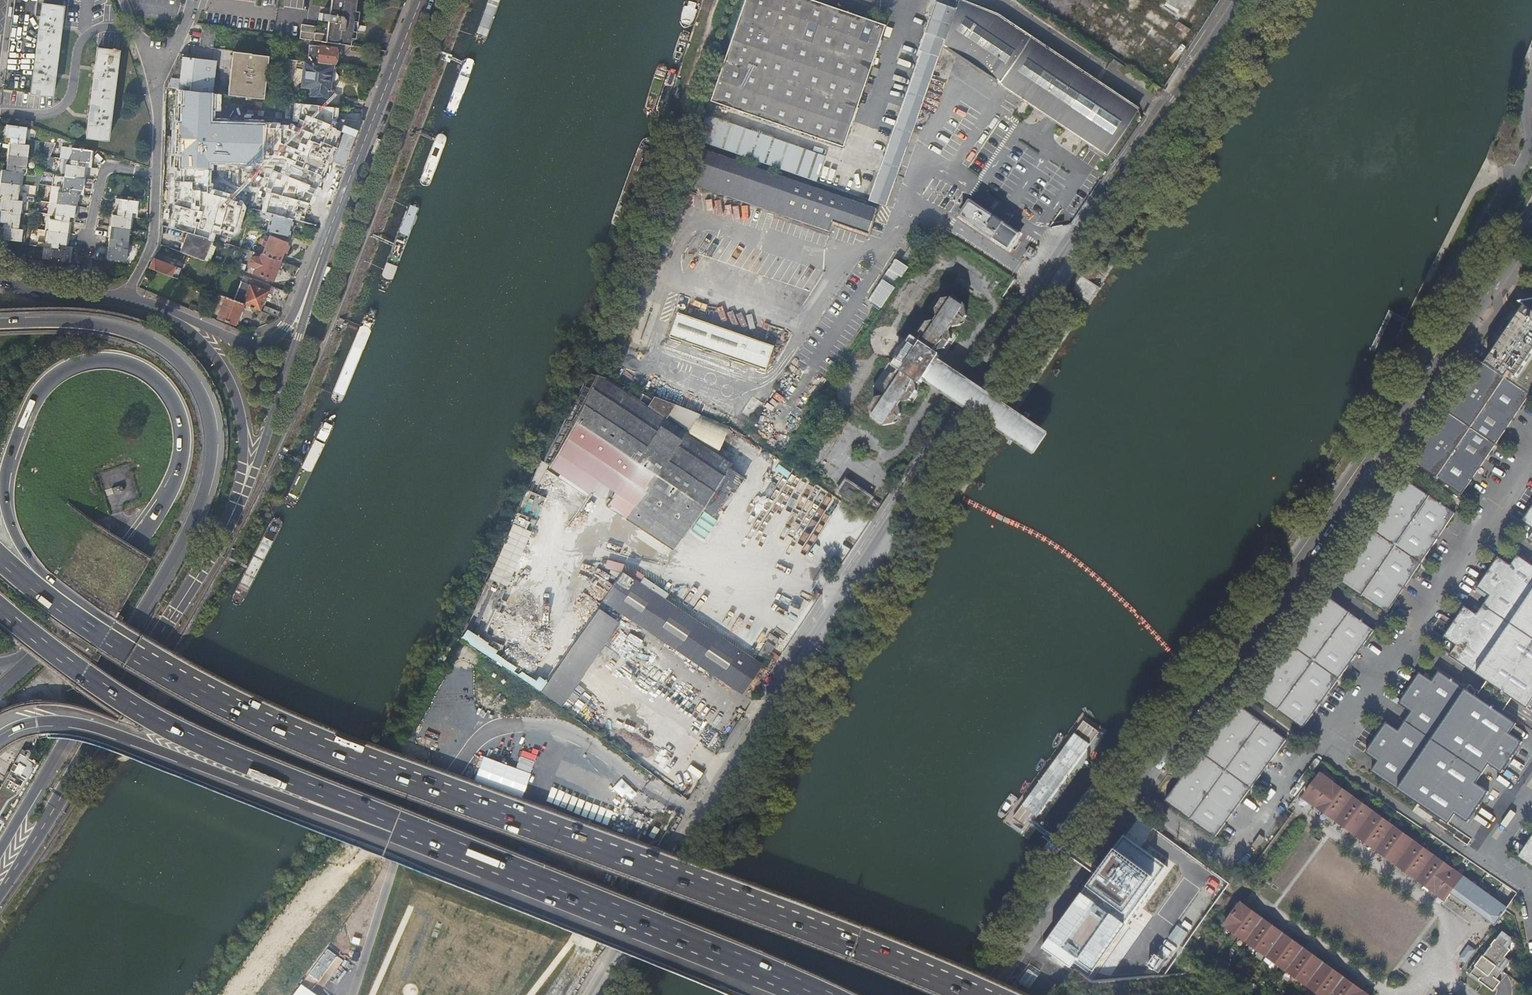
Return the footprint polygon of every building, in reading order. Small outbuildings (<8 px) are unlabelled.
[(41,3),(39,3),(37,14),(40,14),(31,92),(52,94),(62,17),(65,17),(67,0),(42,0),(41,3)] [(300,37),(350,45),(352,30),(353,20),(356,0),(332,0),(330,14),(320,12),(319,19),(329,21),(328,27),(324,27),(324,29),(318,28),(317,26),(302,24),(300,37)] [(815,0),(745,0),(710,100),(842,145),(884,23),(815,0)] [(955,8),(944,5),(945,2),(940,0),(932,0),(927,11),(931,13),(925,32),(945,38),(955,8)] [(1136,107),(990,10),(964,0),(959,0),(955,8),(945,38),(941,47),(1104,155),(1136,107)] [(202,24),(199,45),(213,47),(216,26),(202,24)] [(885,205),(941,47),(945,38),(925,32),(918,50),(921,51),(868,199),(885,205)] [(308,44),(306,60),(333,64),(336,48),(308,44)] [(118,50),(97,47),(86,136),(107,139),(118,50)] [(252,58),(253,53),(232,50),(231,55),(252,58)] [(230,95),(264,98),(268,55),(253,53),(252,58),(231,55),(227,94),(230,95)] [(187,90),(207,92),(211,59),(188,57),(179,56),(166,87),(175,88),(187,90)] [(280,57),(278,70),(304,73),(304,67),(305,68),(311,69),(313,67),(315,68),(314,72),(321,73),(318,92),(324,93),(324,90),(332,91),(334,90),(334,87),(333,85),(336,67),(337,67),(337,65),(333,64),(306,60),(280,57)] [(277,86),(276,99),(302,102),(304,89),(277,86)] [(166,87),(166,100),(173,101),(175,88),(166,87)] [(175,88),(173,101),(186,103),(187,90),(175,88)] [(187,90),(186,103),(228,108),(230,95),(227,94),(207,92),(187,90)] [(250,132),(264,134),(275,136),(277,118),(279,100),(275,100),(264,98),(230,95),(228,108),(227,118),(225,128),(250,132)] [(279,100),(277,118),(290,119),(289,123),(296,124),(300,103),(279,100)] [(296,124),(296,128),(323,132),(325,120),(318,119),(320,105),(300,103),(296,124)] [(211,115),(210,125),(213,126),(225,128),(227,118),(211,115)] [(705,115),(695,140),(815,181),(823,157),(705,115)] [(203,134),(205,124),(168,118),(164,142),(185,146),(187,137),(193,138),(194,133),(203,134)] [(35,129),(26,127),(7,124),(6,137),(9,137),(5,170),(1,169),(0,178),(0,193),(2,193),(0,211),(0,221),(3,222),(1,238),(20,241),(22,228),(17,227),(21,200),(17,199),(21,167),(25,167),(28,144),(24,143),(25,135),(34,136),(35,129)] [(225,128),(213,126),(209,151),(219,153),(221,145),(218,144),(220,137),(243,141),(241,150),(230,147),(228,155),(245,158),(250,132),(225,128)] [(262,144),(280,147),(281,143),(282,137),(275,136),(264,134),(262,144)] [(282,137),(281,143),(302,147),(301,154),(319,157),(321,144),(282,137)] [(329,153),(343,155),(346,148),(330,145),(329,153)] [(49,218),(47,231),(46,241),(51,242),(49,258),(68,261),(70,261),(72,246),(65,245),(66,244),(67,244),(68,236),(67,236),(68,228),(69,229),(70,221),(74,222),(76,210),(74,210),(76,199),(78,199),(79,193),(80,193),(81,188),(83,189),(83,181),(82,181),(83,174),(86,174),(87,167),(89,168),(91,156),(90,156),(90,149),(71,147),(69,164),(64,163),(63,176),(55,175),(53,187),(61,188),(61,191),(57,191),(54,219),(49,218)] [(697,148),(686,180),(827,229),(830,221),(867,233),(875,209),(697,148)] [(164,149),(163,170),(220,182),(224,162),(164,149)] [(305,179),(314,181),(317,165),(300,161),(296,177),(305,179)] [(264,170),(254,168),(248,192),(267,196),(272,172),(266,171),(264,170)] [(305,179),(296,177),(280,174),(275,187),(298,196),(305,179)] [(319,182),(332,184),(335,177),(321,174),(319,182)] [(298,220),(315,225),(332,184),(319,182),(314,181),(298,220)] [(163,184),(162,190),(193,199),(209,203),(211,197),(163,184)] [(162,190),(162,194),(192,203),(193,199),(162,190)] [(162,194),(162,201),(191,209),(192,203),(162,194)] [(109,236),(106,258),(125,260),(131,212),(135,212),(137,200),(118,197),(117,202),(113,201),(109,229),(108,229),(107,236),(109,236)] [(686,200),(679,197),(674,212),(680,215),(686,200)] [(162,201),(162,217),(199,227),(202,219),(216,223),(218,216),(191,209),(162,201)] [(1021,235),(971,202),(961,217),(1010,250),(1021,235)] [(262,211),(258,227),(267,230),(270,218),(271,213),(265,212),(262,211)] [(267,230),(288,235),(293,219),(271,213),(270,218),(267,230)] [(234,221),(228,243),(240,247),(246,224),(234,221)] [(46,241),(47,231),(37,230),(36,240),(44,241),(42,258),(49,258),(51,242),(46,241)] [(180,252),(204,260),(211,238),(187,231),(180,252)] [(262,253),(279,260),(283,250),(286,252),(288,246),(285,245),(286,243),(269,235),(262,253)] [(1027,246),(1023,253),(1031,258),(1033,257),(1036,254),(1036,251),(1027,246)] [(271,279),(279,260),(262,253),(260,258),(255,256),(252,257),(250,261),(251,264),(256,266),(254,271),(271,279)] [(153,257),(149,266),(155,269),(160,259),(153,257)] [(896,258),(869,300),(882,308),(909,267),(896,258)] [(155,269),(171,275),(174,266),(160,259),(155,269)] [(145,279),(162,286),(166,276),(150,268),(145,279)] [(271,293),(274,286),(250,277),(248,283),(250,284),(242,303),(259,309),(266,292),(271,293)] [(233,324),(242,303),(225,296),(216,317),(233,324)] [(890,322),(942,357),(958,334),(905,299),(890,322)] [(1520,309),(1531,317),(1531,306),(1520,309)] [(1482,363),(1531,397),(1531,395),(1531,321),(1518,311),(1503,333),(1482,363)] [(670,340),(768,367),(774,342),(677,315),(670,340)] [(924,384),(942,357),(890,322),(872,349),(924,384)] [(909,407),(924,384),(872,349),(854,375),(889,397),(890,395),(909,407)] [(1039,441),(1048,428),(987,387),(942,357),(924,384),(969,414),(1030,454),(1039,441)] [(1413,457),(1413,465),(1459,498),(1529,396),(1485,366),(1483,365),(1475,367),(1465,382),(1467,383),(1460,394),(1458,392),(1431,431),(1433,433),(1424,445),(1422,444),(1413,457)] [(548,467),(607,505),(664,419),(674,405),(597,375),(548,467)] [(1465,382),(1458,392),(1460,394),(1467,383),(1465,382)] [(545,397),(538,394),(532,405),(540,409),(545,397)] [(753,417),(760,403),(750,399),(744,413),(753,417)] [(732,464),(714,452),(699,442),(664,419),(607,505),(674,549),(732,464)] [(1431,431),(1422,444),(1424,445),(1433,433),(1431,431)] [(548,479),(545,483),(552,486),(557,476),(551,474),(549,479),(548,479)] [(832,536),(846,511),(833,497),(800,479),(797,476),(793,474),(784,482),(780,480),(774,490),(775,492),(791,500),(789,499),(792,492),(808,501),(807,500),(812,491),(821,496),(818,501),(822,505),(808,530),(802,524),(797,521),(791,527),(781,545),(788,552),(791,546),(806,554),(820,529),(832,536)] [(846,480),(837,493),(864,510),(873,497),(846,480)] [(1402,480),(1389,500),(1391,502),(1384,513),(1381,511),(1355,550),(1357,552),(1350,562),(1347,561),(1334,580),(1384,615),(1453,515),(1402,480)] [(1391,502),(1389,500),(1381,511),(1384,513),(1391,502)] [(1523,520),(1531,527),(1531,508),(1523,520)] [(1355,550),(1347,561),(1350,562),(1357,552),(1355,550)] [(1519,556),(1512,566),(1499,557),(1478,588),(1490,597),(1478,616),(1465,607),(1443,639),(1456,648),(1450,657),(1487,683),(1512,700),(1526,711),(1531,703),(1531,565),(1519,556)] [(623,571),(603,600),(605,601),(742,694),(761,665),(623,571)] [(1309,615),(1301,626),(1274,665),(1268,673),(1267,675),(1253,694),(1304,729),(1374,631),(1323,596),(1309,615)] [(567,652),(588,667),(618,623),(597,609),(567,652)] [(766,641),(774,646),(779,639),(770,633),(766,641)] [(768,654),(774,646),(766,641),(761,649),(768,654)] [(566,699),(588,667),(567,652),(545,685),(566,699)] [(1371,773),(1449,826),(1455,817),(1468,825),(1470,821),(1489,794),(1476,786),(1489,767),(1501,775),(1522,744),(1510,735),(1516,725),(1439,673),(1432,683),(1420,674),(1399,705),(1411,714),(1399,731),(1387,722),(1365,755),(1377,764),(1371,773)] [(1512,700),(1487,683),(1479,695),(1504,712),(1512,700)] [(563,705),(566,699),(545,685),(541,690),(563,705)] [(1234,715),(1224,729),(1216,739),(1189,779),(1182,788),(1172,803),(1168,808),(1173,811),(1220,843),(1289,744),(1243,713),(1237,709),(1234,715)] [(21,792),(34,760),(28,757),(30,752),(20,747),(4,785),(21,792)] [(1322,774),(1305,797),(1446,900),(1451,893),(1463,877),(1322,774)] [(1166,866),(1123,835),(1103,864),(1095,874),(1042,948),(1070,967),(1075,960),(1091,971),(1166,866)] [(1076,844),(1064,836),(1057,847),(1068,855),(1076,844)] [(1520,856),(1519,858),(1531,867),(1531,838),(1520,856)] [(1463,877),(1451,893),(1496,924),(1506,909),(1493,899),(1463,877)] [(1322,994),(1367,994),(1242,904),(1227,926),(1322,994)] [(1477,970),(1474,974),(1494,987),(1506,970),(1512,960),(1507,956),(1513,949),(1510,947),(1515,939),(1504,931),(1486,956),(1482,953),(1473,967),(1477,970)] [(1460,958),(1466,963),(1475,950),(1469,945),(1460,958)] [(306,963),(309,949),(296,947),(293,961),(306,963)] [(1506,970),(1494,987),(1498,990),(1510,973),(1506,970)] [(267,972),(252,994),(303,994),(267,972)]
